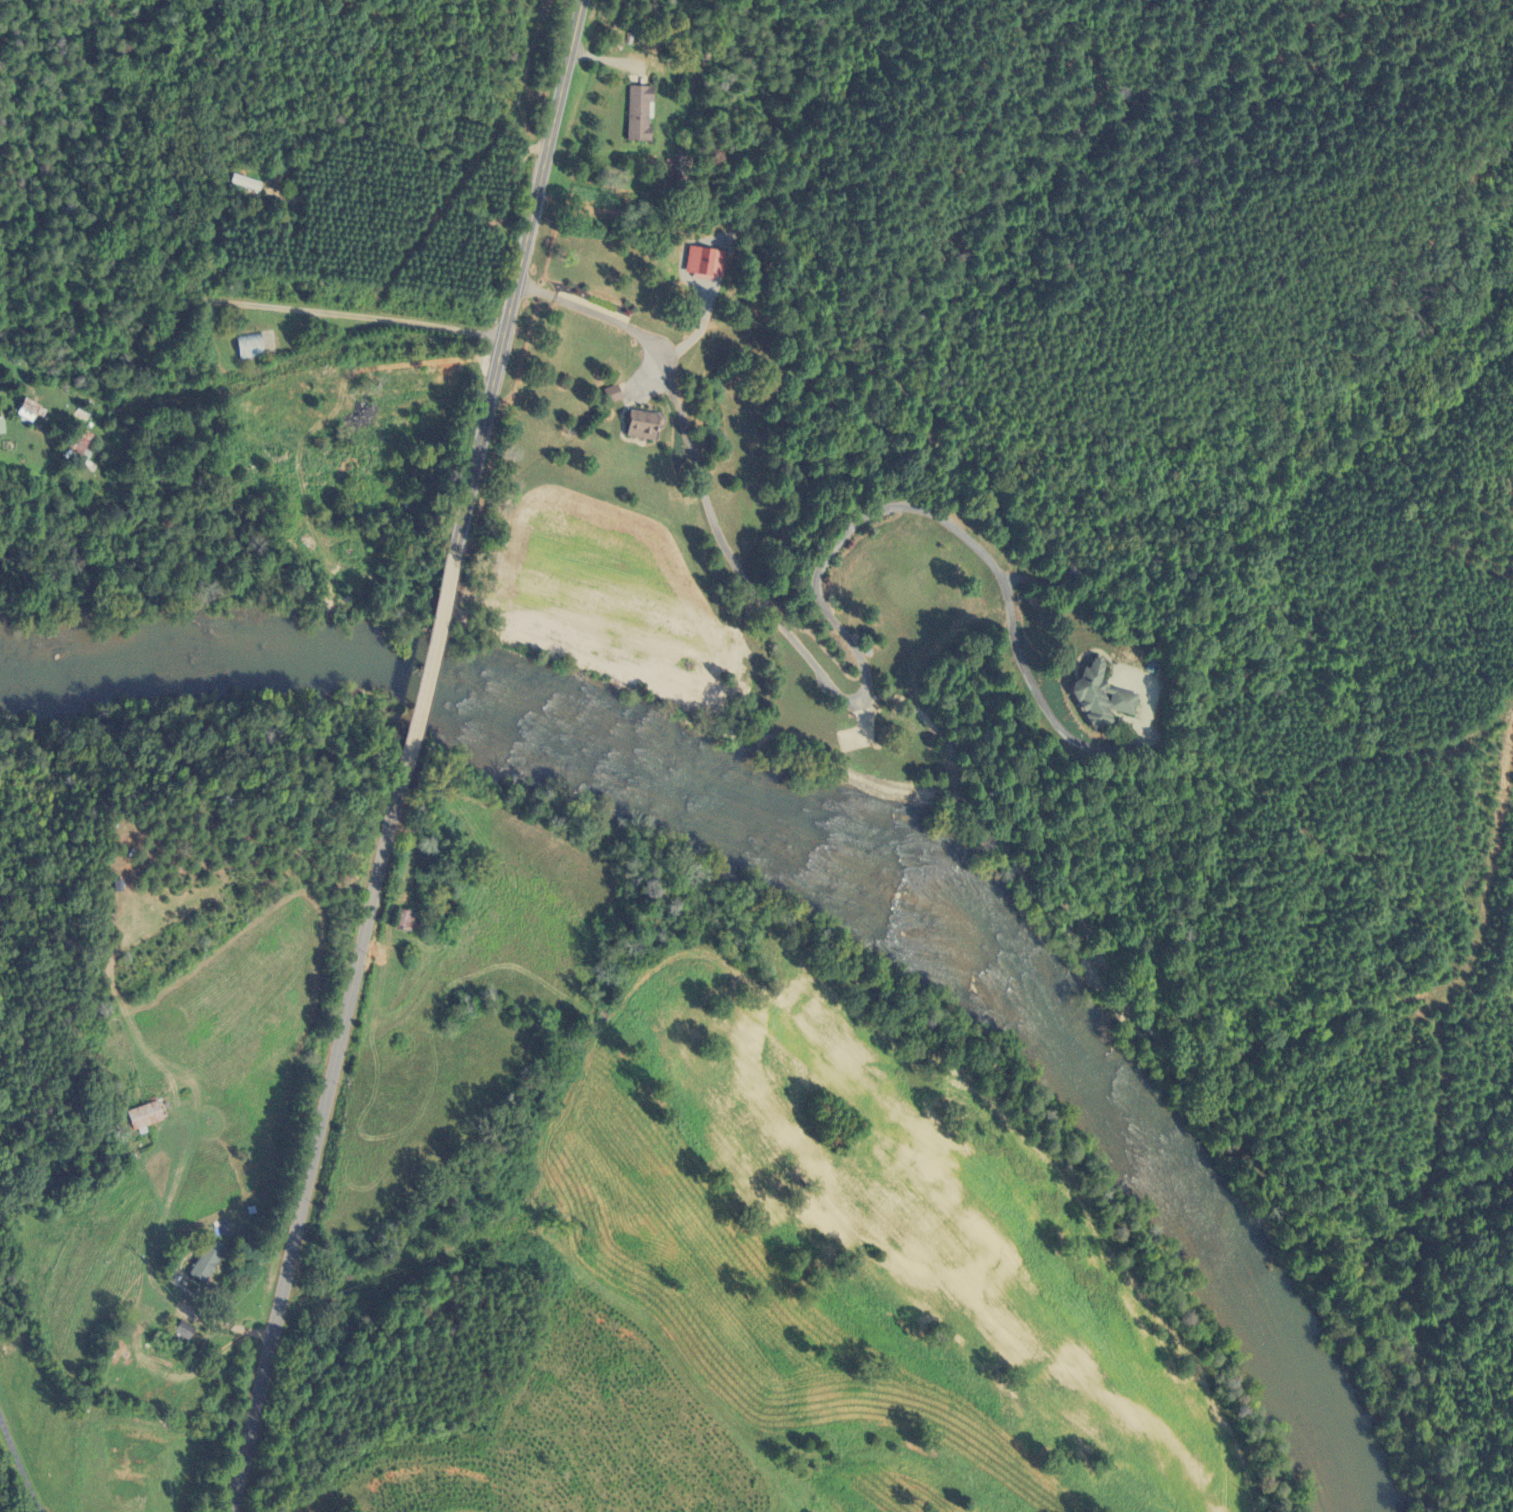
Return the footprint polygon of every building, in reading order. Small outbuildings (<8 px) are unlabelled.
[(660,86),(633,86),(633,141),(655,141),(656,102),(659,102),(660,86)] [(721,274),(724,248),(689,244),(685,269),(721,274)] [(268,335),(241,338),(243,358),(270,356),(268,335)] [(657,441),(663,415),(636,409),(630,435),(657,441)] [(0,420),(0,435),(9,433),(6,419),(0,420)] [(1154,713),(1159,690),(1121,682),(1126,656),(1115,654),(1112,666),(1103,664),(1096,695),(1104,697),(1103,706),(1110,708),(1107,720),(1130,725),(1134,708),(1154,713)] [(136,1131),(170,1119),(163,1100),(130,1112),(136,1131)] [(196,1275),(214,1284),(231,1254),(212,1244),(196,1275)]
